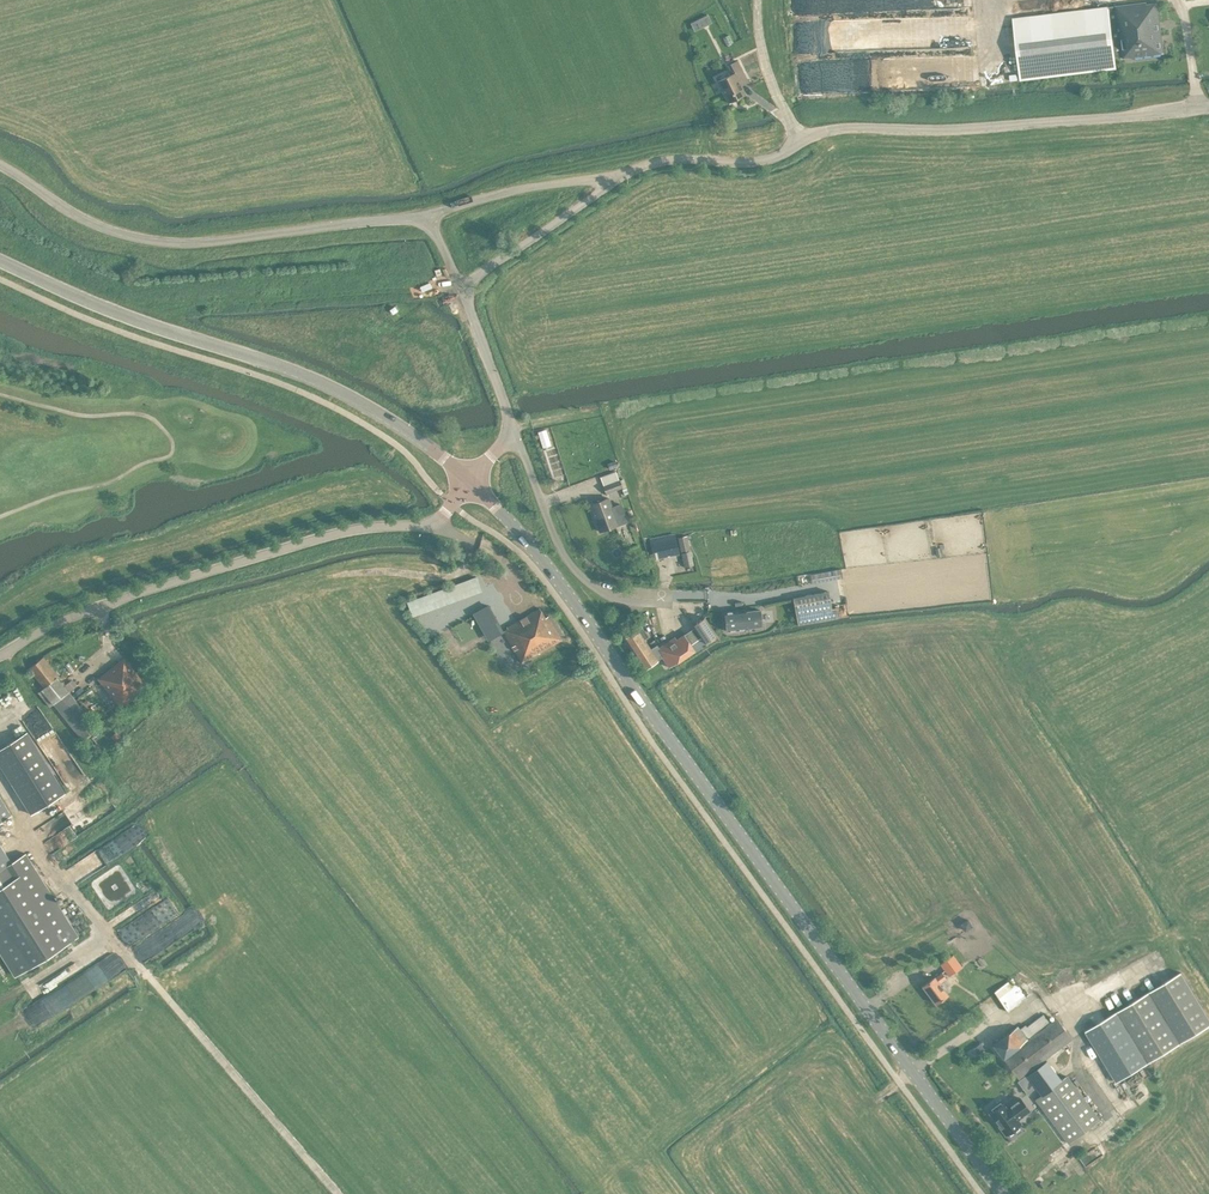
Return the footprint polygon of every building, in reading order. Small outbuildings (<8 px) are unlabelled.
[(1031,15),(1013,17),(1020,74),(1020,79),(1031,78),(1116,68),(1114,56),(1122,55),(1122,57),(1164,52),(1161,34),(1158,2),(1156,2),(1146,3),(1146,1),(1031,15)] [(707,14),(691,23),(694,30),(711,21),(707,14)] [(741,85),(748,82),(737,60),(727,65),(731,73),(717,81),(728,102),(746,93),(741,85)] [(603,486),(606,493),(622,487),(619,480),(603,486)] [(612,503),(622,502),(620,491),(610,492),(612,503)] [(590,505),(600,532),(618,525),(608,498),(590,505)] [(687,535),(677,537),(681,551),(690,549),(687,535)] [(650,543),(654,560),(673,556),(670,539),(650,543)] [(690,551),(681,553),(684,567),(693,565),(690,551)] [(810,573),(812,583),(842,577),(841,571),(840,567),(810,573)] [(500,627),(479,590),(465,598),(486,635),(500,627)] [(828,591),(792,598),(793,600),(797,624),(837,617),(835,607),(831,608),(828,591)] [(847,602),(837,605),(840,616),(849,614),(847,602)] [(502,630),(521,664),(562,642),(549,618),(546,619),(540,609),(502,630)] [(725,611),(727,630),(728,630),(728,631),(737,630),(736,629),(747,628),(747,626),(761,625),(759,609),(745,611),(745,609),(725,611)] [(675,636),(665,643),(677,661),(694,649),(690,643),(700,637),(704,642),(716,634),(704,617),(692,625),(694,627),(684,634),(677,639),(675,636)] [(624,638),(634,653),(648,645),(644,639),(648,636),(642,627),(624,638)] [(648,645),(634,653),(644,668),(662,657),(669,667),(677,661),(665,643),(657,648),(655,645),(650,649),(648,645)] [(52,707),(55,705),(83,740),(98,728),(70,693),(58,676),(59,675),(45,655),(27,669),(42,689),(40,691),(52,707)] [(101,681),(121,707),(147,686),(135,671),(124,657),(106,672),(109,675),(101,681)] [(0,748),(0,765),(31,814),(65,792),(26,732),(0,748)] [(11,815),(0,798),(0,822),(11,815)] [(16,975),(76,937),(32,867),(33,866),(25,853),(10,862),(0,845),(0,950),(16,975)] [(982,945),(970,954),(975,960),(987,951),(982,945)] [(940,964),(949,975),(961,966),(953,954),(940,964)] [(963,969),(941,986),(947,995),(951,1000),(958,994),(964,1001),(979,990),(963,969)] [(922,986),(935,1004),(947,995),(941,986),(938,983),(946,978),(941,972),(934,977),(922,986)] [(1086,1030),(1117,1081),(1149,1062),(1155,1058),(1208,1025),(1208,1018),(1180,972),(1175,975),(1086,1030)] [(1012,979),(994,991),(1003,1006),(1007,1011),(1008,1011),(1026,999),(1012,979)] [(1003,1058),(1018,1079),(1072,1039),(1057,1019),(1003,1058)] [(993,1044),(1003,1058),(1028,1039),(1018,1025),(993,1044)] [(980,1043),(973,1049),(976,1054),(984,1049),(980,1043)] [(1046,1060),(1026,1075),(1041,1094),(1035,1099),(1068,1143),(1099,1120),(1066,1076),(1060,1080),(1046,1060)] [(989,1113),(1005,1134),(1020,1123),(1017,1119),(1029,1110),(1019,1097),(1007,1106),(1004,1102),(989,1113)]
